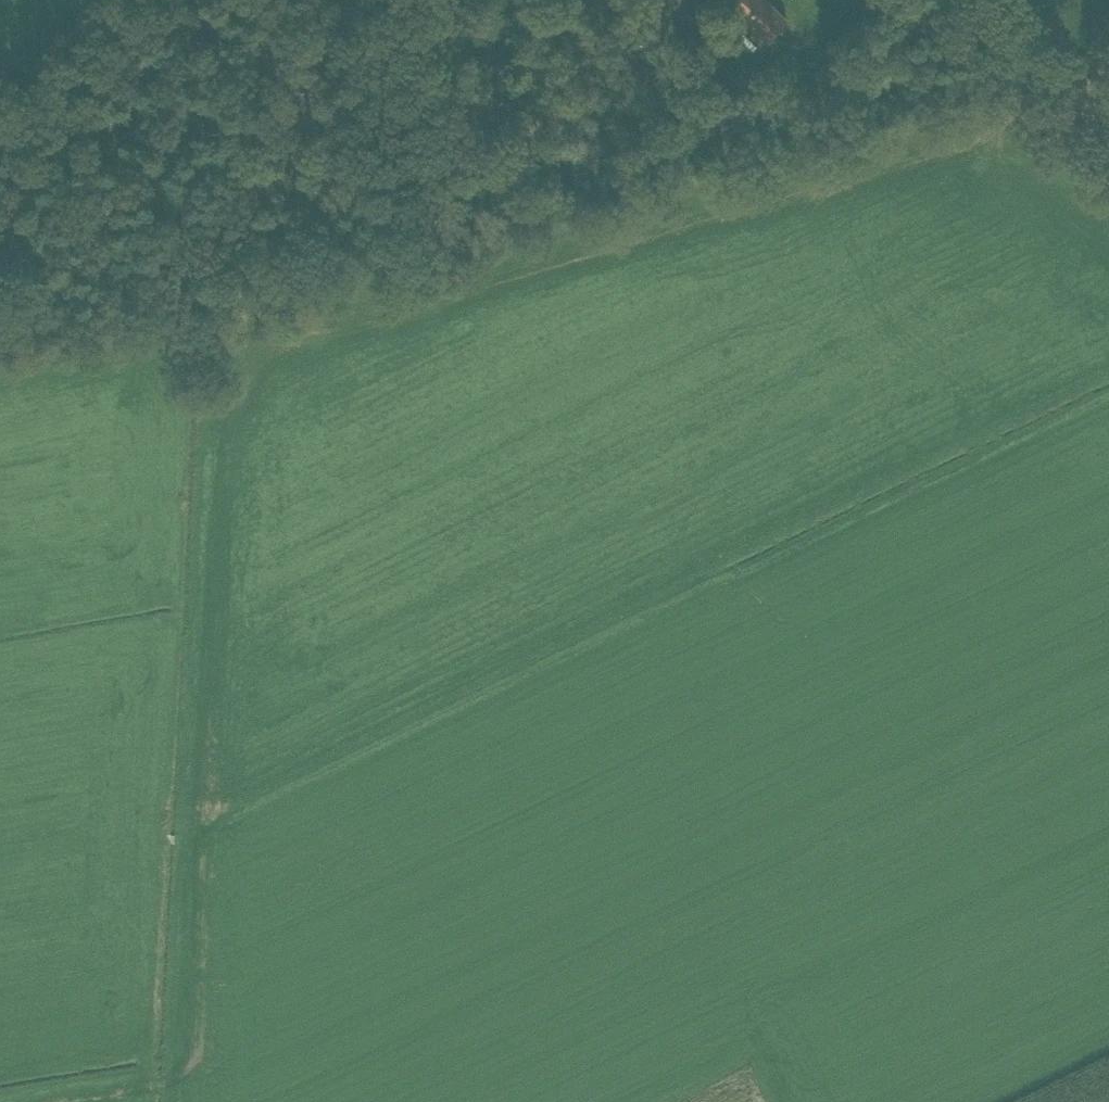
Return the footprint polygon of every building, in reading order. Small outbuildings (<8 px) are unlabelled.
[(676,11),(690,0),(667,0),(676,11)] [(757,49),(786,19),(767,0),(731,0),(727,5),(753,30),(746,38),(757,49)] [(751,44),(741,34),(736,39),(746,49),(751,44)]
